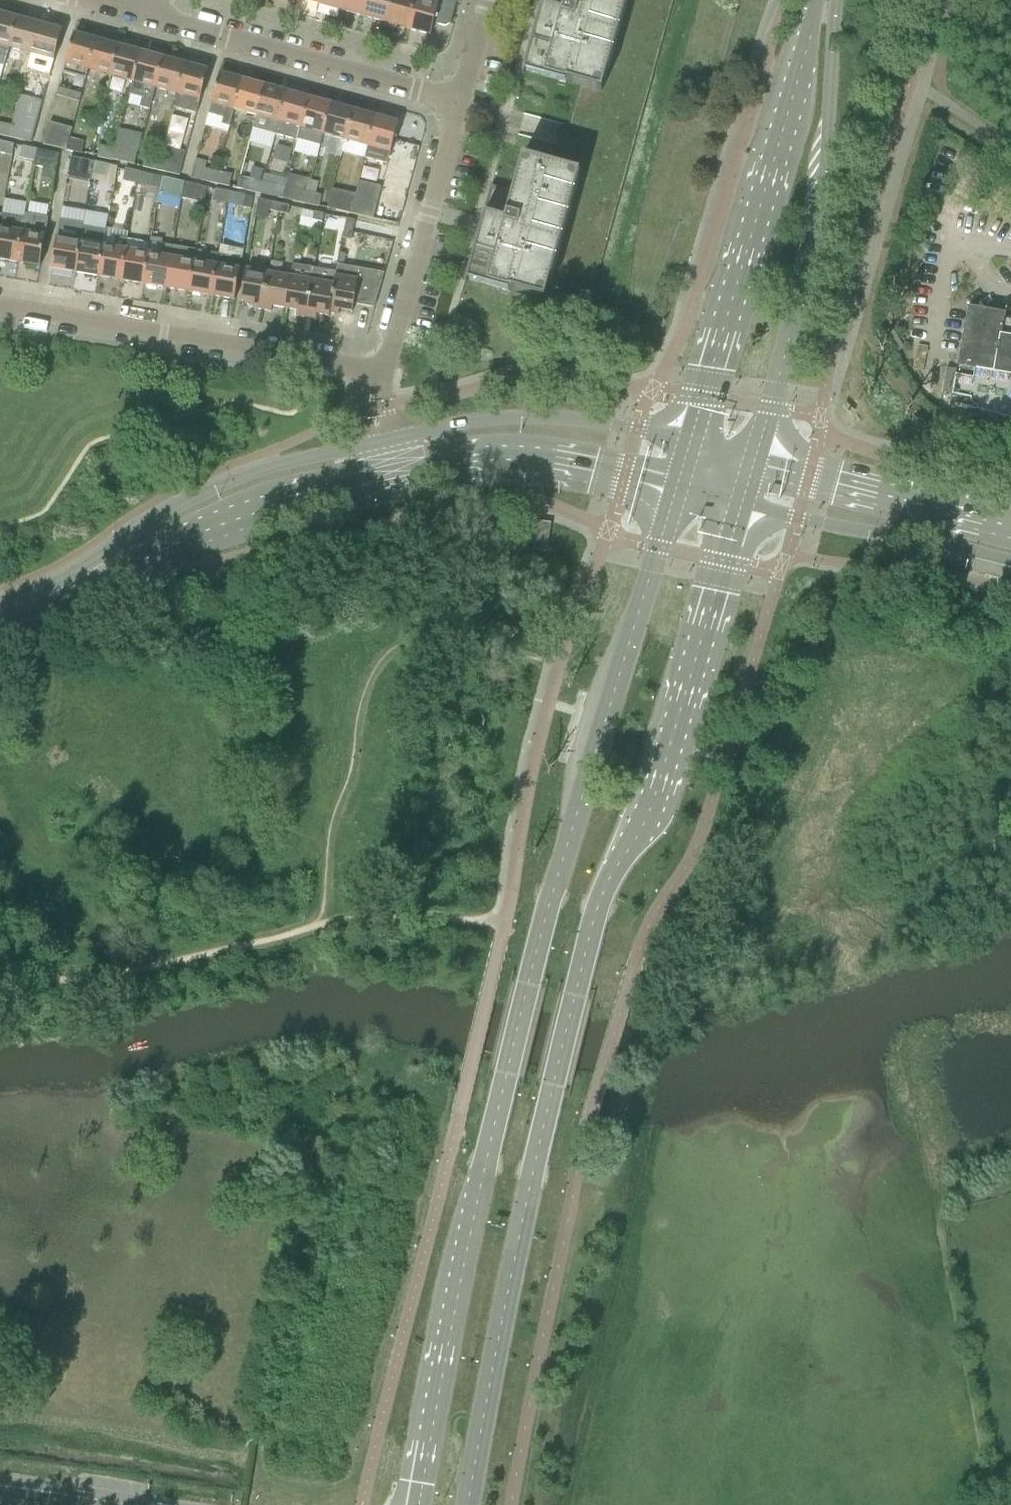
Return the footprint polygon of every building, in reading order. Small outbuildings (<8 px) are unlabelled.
[(342,11),(345,0),(322,0),(320,5),(342,11)] [(365,18),(369,0),(345,0),(342,11),(365,18)] [(387,24),(393,0),(369,0),(365,18),(387,24)] [(407,29),(415,0),(414,0),(393,0),(387,24),(407,29)] [(407,29),(430,36),(433,24),(445,27),(450,24),(456,2),(449,0),(438,0),(437,6),(415,0),(407,29)] [(508,290),(544,300),(549,285),(563,289),(592,297),(673,0),(543,0),(542,3),(550,5),(549,8),(536,56),(549,60),(544,76),(565,82),(580,86),(569,126),(564,125),(558,146),(563,148),(557,167),(522,157),(512,192),(496,188),(491,187),(485,212),(493,214),(492,217),(479,265),(492,268),(487,285),(508,290)] [(565,84),(565,82),(544,76),(549,60),(536,56),(549,8),(544,7),(544,6),(541,6),(522,77),(524,77),(525,73),(565,84)] [(4,65),(9,48),(17,19),(16,19),(18,13),(5,10),(3,15),(0,15),(0,63),(4,65)] [(39,25),(17,19),(9,48),(31,54),(39,25)] [(62,32),(39,25),(31,54),(54,61),(62,32)] [(74,35),(63,73),(86,79),(88,70),(96,41),(74,35)] [(88,70),(110,76),(118,47),(96,41),(88,70)] [(110,76),(132,82),(140,53),(118,47),(110,76)] [(149,109),(155,88),(163,59),(140,53),(132,82),(129,94),(142,98),(140,107),(149,109)] [(54,61),(31,54),(25,75),(48,81),(54,61)] [(155,88),(177,94),(185,66),(163,59),(155,88)] [(185,66),(177,94),(173,106),(196,113),(207,72),(185,66)] [(230,127),(235,111),(242,82),(220,76),(209,114),(224,118),(222,124),(230,127)] [(235,111),(257,117),(265,88),(242,82),(235,111)] [(254,128),(276,134),(287,94),(265,88),(257,117),(254,128)] [(59,89),(57,96),(79,102),(81,95),(59,89)] [(142,98),(129,94),(127,103),(140,107),(142,98)] [(276,134),(298,140),(309,100),(287,94),(276,134)] [(11,128),(9,137),(32,143),(40,111),(42,101),(31,98),(28,108),(17,105),(11,126),(11,128)] [(298,140),(295,152),(317,158),(321,143),(331,107),(309,100),(298,140)] [(335,139),(345,141),(353,113),(331,107),(321,143),(333,146),(335,139)] [(345,141),(367,147),(375,119),(353,113),(345,141)] [(228,134),(230,127),(222,124),(224,118),(209,114),(206,127),(228,134)] [(375,119),(367,147),(364,160),(387,166),(398,125),(375,119)] [(9,137),(11,128),(11,126),(0,123),(0,135),(9,137)] [(69,138),(72,129),(49,123),(43,145),(65,150),(69,138)] [(276,134),(254,128),(250,143),(272,149),(276,134)] [(114,150),(112,160),(132,165),(133,165),(140,135),(119,130),(115,148),(114,148),(114,150)] [(69,138),(65,150),(81,154),(81,153),(84,142),(69,138)] [(367,147),(345,141),(342,153),(364,160),(367,147)] [(11,156),(13,146),(0,142),(0,153),(11,156)] [(100,146),(98,156),(112,160),(114,150),(100,146)] [(290,150),(276,146),(272,160),(286,164),(290,150)] [(21,147),(19,157),(34,160),(36,150),(21,147)] [(161,148),(159,157),(182,162),(184,153),(161,148)] [(36,150),(34,160),(33,165),(42,167),(54,170),(58,155),(36,150)] [(141,167),(156,170),(158,160),(159,157),(144,154),(141,167)] [(70,157),(66,179),(89,184),(92,174),(94,163),(70,157)] [(158,160),(156,170),(179,175),(182,162),(159,157),(158,160)] [(94,163),(92,174),(105,177),(107,166),(94,163)] [(193,166),(190,178),(193,178),(215,183),(218,171),(196,166),(195,166),(193,166)] [(54,170),(42,167),(40,178),(52,181),(54,170)] [(251,168),(249,178),(260,181),(263,171),(251,168)] [(121,180),(137,184),(139,173),(124,170),(121,180)] [(218,171),(215,183),(228,186),(229,187),(232,175),(230,174),(218,171)] [(139,173),(137,184),(150,187),(153,177),(139,173)] [(275,184),(273,196),(283,199),(287,180),(264,175),(263,181),(275,184)] [(283,199),(291,200),(293,189),(307,192),(310,180),(288,175),(287,180),(283,199)] [(239,176),(236,188),(238,188),(259,193),(262,181),(241,176),(239,176)] [(159,192),(181,197),(182,194),(184,183),(162,178),(159,192)] [(307,192),(315,194),(318,182),(310,180),(307,192)] [(262,181),(259,193),(260,193),(273,196),(275,184),(263,181),(262,181)] [(350,213),(373,219),(381,187),(359,181),(355,194),(353,203),(350,213)] [(182,194),(181,197),(202,202),(205,188),(184,183),(182,194)] [(150,187),(137,184),(134,196),(156,201),(159,189),(150,187)] [(327,207),(337,210),(340,199),(353,203),(355,194),(332,188),(327,207)] [(291,200),(305,203),(307,192),(293,189),(291,200)] [(213,201),(227,204),(229,193),(215,190),(213,201)] [(181,197),(159,192),(157,204),(178,209),(181,197)] [(307,192),(305,203),(318,206),(321,195),(315,194),(307,192)] [(229,193),(227,204),(241,207),(243,196),(229,193)] [(253,198),(243,196),(241,207),(250,209),(253,198)] [(268,210),(270,202),(259,199),(255,215),(266,217),(268,210)] [(353,203),(340,199),(337,210),(350,213),(353,203)] [(3,200),(1,215),(24,219),(24,215),(26,204),(3,200)] [(268,210),(277,212),(279,204),(270,202),(268,210)] [(29,203),(26,216),(44,219),(47,206),(29,203)] [(279,204),(277,212),(287,214),(289,207),(279,204)] [(62,208),(60,221),(83,225),(85,212),(62,208)] [(313,219),(314,212),(301,210),(298,226),(319,230),(321,221),(313,219)] [(108,216),(85,212),(83,225),(83,228),(105,232),(106,230),(108,216)] [(313,219),(321,221),(323,214),(314,212),(313,219)] [(508,292),(508,290),(487,285),(492,268),(479,265),(492,217),(486,215),(484,214),(464,285),(467,286),(468,281),(508,292)] [(16,263),(24,219),(1,215),(0,221),(0,260),(16,263)] [(24,219),(16,263),(39,267),(47,219),(44,219),(26,216),(24,215),(24,219)] [(346,219),(343,229),(352,231),(354,221),(346,219)] [(60,221),(52,269),(75,273),(83,228),(83,225),(60,221)] [(83,228),(75,273),(97,277),(103,247),(105,232),(83,228)] [(352,231),(343,229),(341,238),(350,240),(352,231)] [(105,232),(103,247),(114,249),(116,236),(127,238),(128,233),(106,230),(105,232)] [(103,247),(97,277),(120,281),(125,251),(127,240),(127,238),(116,236),(114,249),(103,247)] [(146,266),(143,285),(165,289),(170,259),(173,247),(161,245),(161,240),(151,238),(150,244),(148,255),(146,266)] [(127,240),(125,251),(148,255),(150,244),(127,240)] [(170,259),(165,289),(188,293),(193,263),(195,251),(173,247),(170,259)] [(120,281),(143,285),(148,255),(125,251),(120,281)] [(218,255),(195,251),(193,263),(216,267),(218,255)] [(188,293),(211,296),(216,267),(193,263),(188,293)] [(290,278),(284,309),(297,311),(296,316),(305,318),(314,269),(292,265),(290,278)] [(384,274),(336,265),(335,272),(327,317),(328,317),(329,314),(338,315),(339,310),(352,313),(353,304),(374,308),(384,274)] [(216,267),(211,296),(234,300),(239,271),(216,267)] [(314,269),(305,318),(315,320),(316,314),(327,317),(335,272),(314,269)] [(252,309),(260,310),(267,274),(245,270),(240,301),(253,304),(252,309)] [(272,307),(284,309),(290,278),(267,274),(260,310),(271,312),(272,307)] [(1010,418),(1010,322),(1005,321),(1006,315),(966,307),(953,394),(971,399),(971,403),(973,407),(1010,418)] [(533,552),(546,554),(550,524),(537,523),(533,552)]
